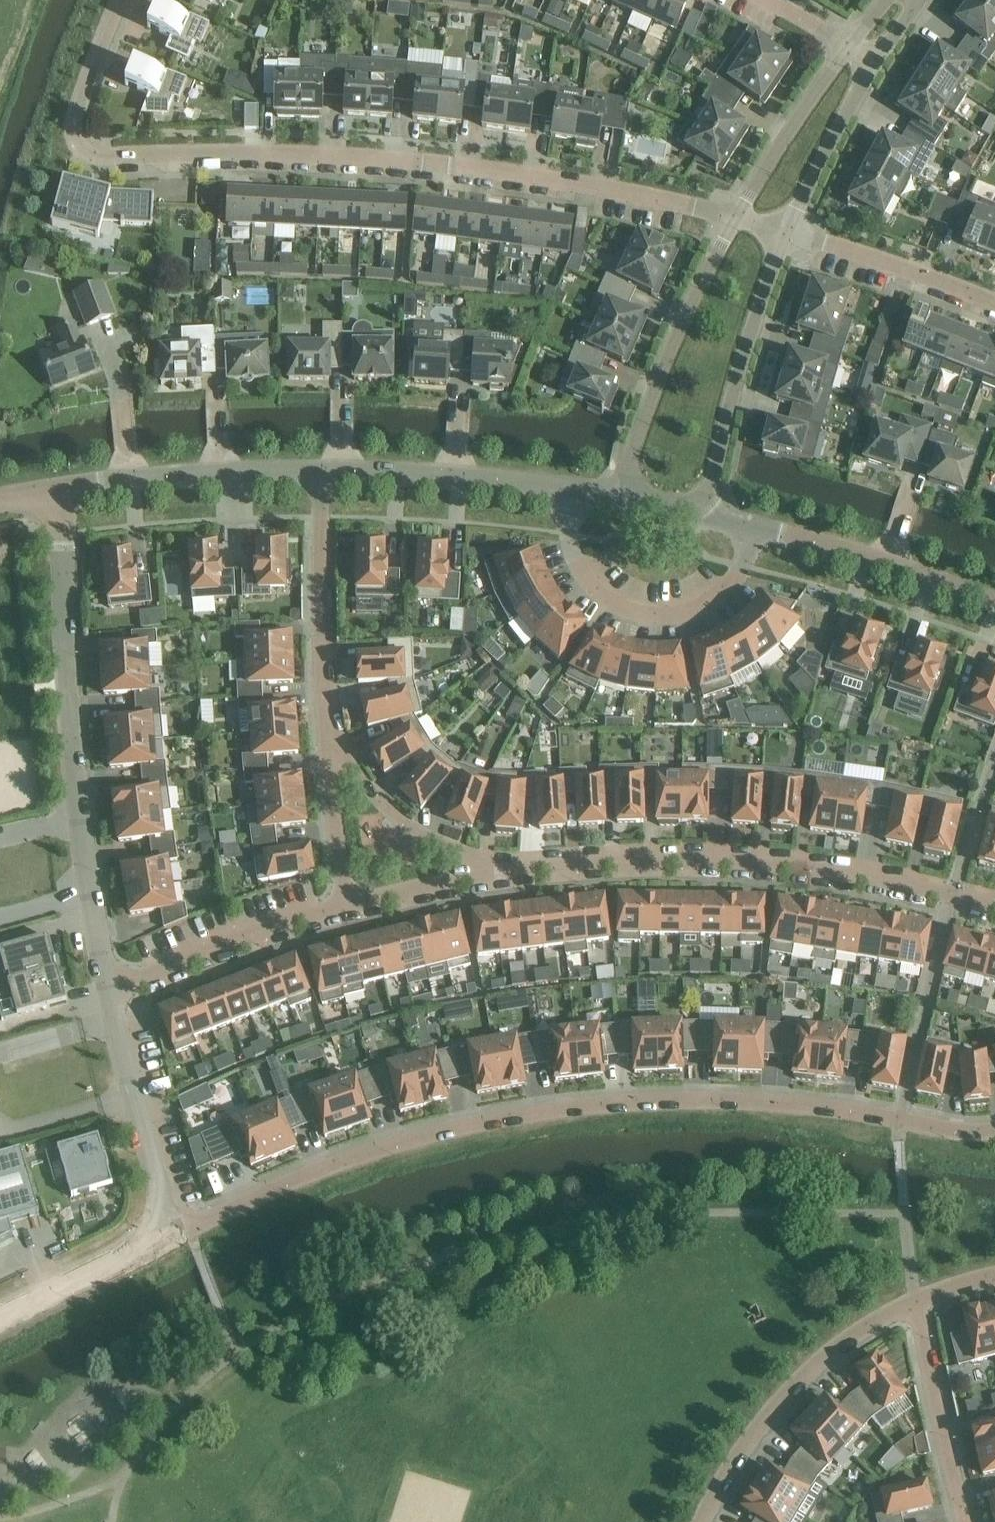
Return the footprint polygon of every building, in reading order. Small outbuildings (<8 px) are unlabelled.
[(334,16),(335,1),(323,0),(322,0),(321,15),(334,16)] [(479,7),(492,8),(493,0),(479,0),(479,7)] [(613,3),(633,12),(638,0),(615,0),(613,3)] [(653,21),(662,0),(638,0),(633,12),(653,21)] [(648,33),(669,42),(674,30),(675,31),(688,3),(681,0),(662,0),(653,21),(654,21),(648,33)] [(969,0),(967,0),(953,18),(957,21),(956,22),(957,23),(958,22),(976,36),(967,48),(988,63),(994,53),(994,36),(994,35),(994,33),(994,20),(969,0)] [(994,20),(994,0),(969,0),(994,20)] [(558,20),(564,6),(553,1),(547,14),(558,20)] [(350,5),(339,4),(339,16),(350,17),(350,5)] [(157,6),(156,6),(150,22),(147,28),(174,39),(169,49),(187,57),(194,41),(200,44),(209,24),(190,15),(188,19),(157,6)] [(423,19),(424,7),(413,6),(412,18),(423,19)] [(522,15),(535,21),(538,12),(525,7),(522,15)] [(702,15),(691,10),(681,33),(692,38),(702,15)] [(497,15),(494,14),(485,13),(484,26),(496,27),(497,15)] [(546,15),(542,24),(554,29),(558,21),(546,15)] [(571,26),(558,21),(554,29),(567,35),(571,26)] [(521,27),(519,38),(534,40),(535,29),(521,27)] [(743,60),(778,83),(792,64),(788,61),(791,56),(790,55),(789,56),(780,52),(778,54),(767,47),(772,39),(750,27),(731,55),(743,60)] [(585,32),(581,41),(594,46),(598,38),(585,32)] [(610,44),(598,38),(594,46),(606,52),(610,44)] [(624,51),(620,59),(633,65),(637,57),(642,46),(641,46),(630,40),(625,51),(624,51)] [(988,63),(967,48),(958,61),(938,48),(939,47),(938,46),(937,48),(933,45),(921,65),(956,88),(969,69),(979,76),(988,63)] [(407,49),(407,62),(441,64),(442,51),(407,49)] [(336,59),(334,90),(347,90),(345,113),(343,112),(343,114),(368,115),(371,61),(350,60),(350,56),(336,55),(336,59)] [(710,87),(710,86),(731,100),(740,87),(760,100),(759,101),(760,102),(761,101),(765,103),(778,83),(743,60),(731,55),(715,79),(705,72),(698,82),(710,87)] [(649,63),(637,57),(633,65),(645,71),(649,63)] [(323,113),(323,111),(321,111),(322,89),(334,90),(336,59),(299,58),(299,63),(299,75),(298,112),(323,113)] [(368,115),(392,117),(392,116),(390,115),(392,93),(404,94),(407,63),(371,61),(368,115)] [(274,111),(298,112),(299,75),(299,63),(264,62),(264,87),(276,88),(275,110),(274,110),(274,111)] [(462,100),(474,101),(478,76),(479,63),(465,62),(464,74),(442,72),(437,121),(461,124),(462,122),(460,122),(462,100)] [(134,63),(133,63),(127,79),(127,80),(125,85),(152,96),(146,112),(166,113),(172,97),(179,100),(187,79),(167,71),(166,75),(134,63)] [(413,119),(437,121),(442,72),(443,67),(407,63),(404,94),(417,95),(414,117),(413,117),(413,119)] [(921,65),(912,79),(914,80),(911,85),(909,83),(908,85),(944,108),(954,114),(966,95),(956,88),(921,65)] [(630,78),(631,83),(637,86),(643,76),(633,72),(630,78)] [(482,126),(506,129),(512,84),(509,81),(478,76),(474,101),(487,103),(484,125),(482,125),(482,126)] [(642,101),(651,86),(643,80),(633,96),(642,101)] [(240,95),(252,99),(257,85),(245,81),(240,95)] [(506,129),(530,133),(530,131),(529,131),(532,109),(544,111),(548,86),(513,81),(512,84),(506,129)] [(912,134),(934,147),(948,125),(937,118),(944,108),(908,85),(895,105),(899,108),(899,109),(900,110),(901,108),(920,121),(912,134)] [(562,88),(548,86),(544,111),(556,113),(552,135),(551,134),(551,136),(575,140),(581,104),(583,92),(562,88)] [(696,109),(688,122),(699,126),(735,149),(748,129),(730,118),(723,114),(731,100),(710,86),(710,87),(696,109)] [(602,121),(613,123),(618,98),(595,94),(593,106),(581,104),(575,140),(577,140),(576,145),(594,148),(595,143),(599,144),(599,143),(598,142),(602,121)] [(630,100),(618,98),(613,123),(625,125),(630,100)] [(245,105),(244,129),(258,129),(259,105),(245,105)] [(990,137),(994,128),(994,118),(990,115),(981,131),(990,137)] [(688,122),(676,140),(686,147),(699,154),(705,158),(702,163),(715,169),(715,170),(716,171),(718,167),(723,169),(735,149),(699,126),(688,122)] [(878,134),(867,155),(905,175),(911,177),(917,179),(926,160),(934,147),(912,134),(905,148),(898,144),(884,137),(884,135),(883,135),(883,136),(878,134)] [(967,151),(961,162),(972,168),(978,157),(967,151)] [(867,155),(857,175),(894,195),(900,198),(911,177),(905,175),(867,155)] [(894,195),(857,175),(845,196),(850,199),(847,204),(848,205),(848,204),(859,207),(860,204),(883,216),(894,195)] [(121,225),(124,225),(124,224),(152,225),(153,193),(111,191),(63,178),(51,224),(99,237),(102,223),(121,224),(121,225)] [(228,224),(252,225),(254,191),(244,191),(243,194),(229,194),(228,224)] [(276,192),(254,191),(252,225),(274,226),(276,192)] [(297,193),(276,192),(274,226),(296,228),(297,193)] [(985,253),(994,227),(994,205),(963,192),(958,204),(953,215),(971,222),(962,244),(985,253)] [(296,228),(317,229),(319,194),(297,193),(296,228)] [(340,196),(319,194),(317,229),(339,230),(340,196)] [(947,199),(936,195),(927,216),(938,220),(947,199)] [(339,230),(360,231),(362,197),(340,196),(339,230)] [(383,198),(362,197),(360,231),(382,232),(383,198)] [(406,199),(383,198),(382,232),(404,233),(406,199)] [(949,224),(958,204),(947,199),(938,220),(949,224)] [(414,234),(436,237),(441,203),(418,200),(414,234)] [(441,203),(436,237),(458,240),(462,206),(441,203)] [(458,240),(479,242),(483,209),(462,206),(458,240)] [(479,242),(500,245),(505,211),(483,209),(479,242)] [(500,245),(522,248),(526,214),(505,211),(500,245)] [(543,251),(548,217),(526,214),(522,248),(543,251)] [(548,217),(543,251),(568,254),(572,224),(557,222),(558,218),(548,217)] [(230,234),(271,235),(271,227),(231,226),(230,234)] [(985,253),(994,257),(994,227),(985,253)] [(575,230),(571,255),(583,256),(587,231),(575,230)] [(629,255),(667,274),(677,252),(673,250),(675,246),(674,246),(673,246),(664,242),(662,245),(639,234),(629,255)] [(234,247),(234,264),(249,264),(249,248),(234,247)] [(629,255),(623,267),(612,262),(602,284),(624,295),(630,283),(651,293),(650,294),(652,295),(652,293),(657,295),(667,274),(629,255)] [(194,263),(193,274),(209,275),(210,264),(194,263)] [(237,265),(237,274),(250,274),(250,265),(237,265)] [(264,265),(250,265),(250,274),(264,274),(264,265)] [(293,275),(294,266),(280,265),(279,274),(293,275)] [(308,266),(294,266),(293,275),(307,275),(308,266)] [(336,277),(337,268),(323,267),(323,276),(336,277)] [(351,268),(337,268),(336,277),(350,277),(351,268)] [(366,278),(379,279),(380,270),(366,269),(366,278)] [(394,271),(380,270),(379,279),(393,280),(394,271)] [(417,274),(416,283),(430,284),(431,275),(417,274)] [(445,277),(431,275),(430,284),(444,286),(445,277)] [(503,285),(502,293),(516,295),(517,286),(518,278),(506,276),(505,284),(504,284),(503,285)] [(459,287),(473,289),(474,280),(460,278),(459,287)] [(808,281),(801,304),(841,317),(849,294),(824,286),(825,283),(815,280),(815,279),(814,278),(813,282),(808,281)] [(488,282),(474,280),(473,289),(487,291),(488,282)] [(102,283),(75,293),(87,325),(114,315),(102,283)] [(232,290),(232,283),(214,283),(214,301),(221,301),(232,290)] [(358,284),(342,283),(342,298),(353,298),(358,294),(358,284)] [(280,284),(279,299),(287,300),(295,293),(295,285),(280,284)] [(624,295),(602,284),(592,307),(603,312),(598,324),(637,341),(646,319),(642,317),(643,315),(641,315),(641,316),(619,307),(624,295)] [(531,288),(517,286),(516,295),(529,297),(531,288)] [(542,299),(550,302),(556,290),(547,286),(542,299)] [(405,292),(404,316),(416,317),(416,302),(425,302),(425,293),(405,292)] [(801,304),(793,327),(798,328),(797,330),(799,330),(799,328),(814,333),(821,336),(817,348),(842,355),(846,343),(853,321),(841,317),(801,304)] [(905,313),(902,322),(910,326),(914,317),(905,313)] [(924,353),(936,321),(915,313),(914,317),(910,326),(903,345),(924,353)] [(882,318),(878,330),(889,333),(893,322),(882,318)] [(956,329),(936,321),(924,353),(944,361),(956,329)] [(329,367),(342,367),(343,333),(343,323),(323,323),(323,345),(317,345),(317,341),(314,338),(305,338),(302,341),(302,345),(289,345),(289,379),(329,379),(329,367)] [(454,323),(453,332),(463,332),(463,324),(454,323)] [(53,386),(94,371),(83,341),(80,342),(74,324),(59,330),(65,347),(42,356),(53,386)] [(637,341),(598,324),(593,336),(581,331),(572,354),(595,363),(600,352),(621,360),(621,362),(622,362),(623,361),(627,363),(637,341)] [(355,334),(343,333),(342,367),(354,367),(354,379),(368,380),(378,380),(392,380),(392,344),(371,344),(371,334),(371,332),(371,331),(370,330),(369,328),(368,327),(367,326),(366,326),(365,325),(363,325),(362,325),(360,326),(359,326),(358,327),(357,328),(356,329),(355,331),(355,332),(355,334)] [(186,383),(201,382),(200,356),(215,356),(214,338),(213,328),(181,329),(182,347),(159,348),(160,362),(154,362),(155,378),(161,378),(161,384),(176,384),(177,384),(177,383),(185,383),(185,384),(186,383)] [(964,369),(976,337),(956,329),(944,361),(940,370),(960,378),(964,369)] [(873,342),(885,346),(889,333),(878,330),(873,342)] [(461,372),(464,332),(463,332),(453,332),(443,331),(442,348),(431,347),(431,345),(414,343),(413,361),(415,361),(414,381),(447,383),(448,371),(461,372)] [(464,332),(461,372),(463,372),(463,365),(474,366),(473,385),(490,386),(490,390),(504,391),(504,387),(509,387),(510,365),(513,365),(522,345),(521,344),(519,348),(491,346),(492,334),(464,332)] [(214,338),(215,356),(216,370),(228,369),(228,381),(268,379),(266,347),(242,348),(242,336),(214,338)] [(976,337),(964,369),(984,377),(994,348),(994,344),(976,337)] [(779,374),(831,389),(842,355),(817,348),(814,360),(791,353),(792,351),(791,351),(790,353),(786,351),(779,374)] [(981,385),(994,390),(994,348),(984,377),(981,385)] [(608,410),(610,407),(617,387),(613,385),(614,384),(612,383),(612,385),(590,377),(595,363),(572,354),(557,389),(569,394),(577,397),(589,402),(588,406),(601,411),(601,412),(602,412),(604,408),(608,410)] [(866,364),(863,372),(874,376),(877,368),(866,364)] [(779,374),(772,397),(777,398),(776,400),(777,400),(778,399),(793,403),(800,405),(797,417),(821,424),(831,389),(779,374)] [(908,382),(905,392),(908,393),(920,397),(924,388),(917,385),(912,384),(908,382)] [(940,393),(936,403),(949,407),(952,398),(940,393)] [(952,398),(949,407),(961,411),(965,402),(952,398)] [(931,407),(927,417),(935,419),(937,413),(938,409),(931,407)] [(935,419),(934,422),(953,429),(957,416),(938,409),(937,413),(935,419)] [(762,435),(759,446),(764,447),(762,451),(764,451),(778,454),(778,451),(796,455),(800,456),(811,459),(818,436),(821,424),(797,417),(794,429),(787,427),(771,423),(771,422),(770,421),(770,423),(765,422),(762,435)] [(986,426),(994,430),(994,419),(989,417),(986,426)] [(864,459),(894,469),(900,471),(904,458),(918,463),(929,426),(903,418),(898,431),(876,424),(864,459)] [(935,463),(929,480),(963,491),(973,461),(953,455),(958,439),(932,430),(923,459),(935,463)] [(357,543),(356,613),(383,613),(383,597),(399,597),(399,571),(387,571),(387,568),(384,568),(384,543),(377,543),(377,539),(358,539),(358,543),(357,543)] [(458,601),(460,576),(447,575),(447,571),(444,571),(446,547),(439,546),(439,542),(421,541),(420,545),(419,545),(416,599),(458,601)] [(242,571),(243,597),(270,596),(270,588),(285,588),(285,581),(291,580),(291,562),(285,562),(284,542),(257,543),(258,567),(255,567),(255,571),(242,571)] [(235,597),(233,571),(221,572),(221,568),(218,569),(216,544),(190,546),(191,566),(185,566),(186,585),(192,585),(193,600),(235,597)] [(151,603),(148,577),(136,578),(136,575),(133,575),(130,551),(104,554),(106,574),(100,574),(102,593),(108,592),(109,607),(151,603)] [(495,594),(545,573),(538,552),(528,554),(508,552),(510,558),(485,564),(495,594)] [(555,592),(545,573),(495,594),(510,622),(518,616),(555,592)] [(555,592),(518,616),(536,639),(568,609),(555,592)] [(748,614),(779,646),(798,623),(787,615),(796,604),(777,599),(773,605),(762,597),(748,614)] [(559,660),(585,624),(568,609),(536,639),(559,660)] [(235,625),(235,626),(240,626),(240,616),(239,611),(232,612),(232,625),(235,625)] [(779,646),(748,614),(731,628),(755,664),(779,646)] [(240,616),(240,626),(249,625),(249,616),(240,616)] [(882,631),(857,622),(849,646),(846,645),(845,648),(833,645),(825,669),(865,682),(870,668),(876,670),(882,652),(876,650),(882,631)] [(236,638),(246,638),(246,661),(237,661),(292,659),(291,636),(260,637),(259,625),(249,625),(240,626),(235,626),(236,638)] [(464,638),(477,638),(477,625),(464,625),(464,638)] [(731,628),(712,638),(730,679),(755,664),(731,628)] [(599,682),(615,640),(595,631),(566,677),(595,691),(599,682)] [(133,645),(101,647),(103,670),(148,668),(147,645),(157,645),(156,632),(132,633),(133,645)] [(712,638),(691,645),(704,698),(734,688),(730,679),(712,638)] [(385,655),(357,656),(358,682),(388,681),(413,680),(414,680),(412,640),(384,641),(385,655)] [(615,640),(599,682),(627,690),(635,647),(615,640)] [(489,641),(482,648),(497,662),(504,655),(489,641)] [(945,652),(920,643),(912,666),(909,665),(908,668),(896,665),(887,689),(927,703),(932,689),(938,691),(944,673),(938,671),(945,652)] [(635,647),(627,690),(656,693),(657,649),(635,647)] [(686,692),(679,648),(657,649),(656,693),(686,692)] [(262,696),(261,684),(293,682),(292,659),(237,661),(238,683),(238,697),(262,696)] [(994,669),(987,667),(979,689),(976,688),(975,692),(963,687),(954,712),(993,727),(994,723),(994,665),(994,669)] [(148,668),(103,670),(104,694),(135,692),(136,705),(160,704),(160,690),(149,691),(148,668)] [(525,689),(533,698),(538,697),(550,679),(541,673),(525,689)] [(797,690),(810,704),(816,685),(809,678),(797,690)] [(389,722),(413,715),(421,713),(413,680),(388,681),(392,694),(361,702),(368,727),(389,722)] [(501,685),(493,693),(502,701),(510,693),(501,685)] [(263,708),(262,696),(238,697),(241,734),(251,733),(296,729),(294,706),(263,708)] [(526,701),(515,696),(505,716),(516,721),(526,701)] [(555,718),(563,710),(552,698),(543,707),(555,718)] [(106,723),(102,723),(104,742),(108,742),(108,744),(163,739),(160,704),(136,705),(137,718),(106,721),(106,723)] [(696,721),(693,706),(683,707),(685,725),(693,725),(696,721)] [(754,708),(745,713),(751,725),(791,726),(784,714),(780,708),(754,708)] [(410,758),(431,745),(432,745),(413,715),(389,722),(398,735),(371,752),(384,774),(410,758)] [(606,730),(618,730),(620,720),(606,720),(606,730)] [(632,720),(620,720),(618,730),(632,730),(632,720)] [(879,739),(884,724),(873,720),(866,738),(879,739)] [(296,729),(251,733),(253,756),(243,757),(244,770),(268,768),(266,756),(298,753),(296,729)] [(682,777),(682,822),(707,822),(707,790),(721,790),(722,768),(725,731),(707,731),(707,767),(698,767),(682,767),(682,777)] [(163,739),(108,744),(110,768),(141,765),(143,778),(166,776),(166,775),(165,762),(155,763),(153,740),(163,739)] [(904,745),(891,743),(890,753),(903,755),(904,745)] [(442,784),(456,767),(431,745),(410,758),(422,769),(401,792),(402,793),(399,796),(414,808),(416,805),(421,809),(442,784)] [(483,796),(489,775),(458,765),(456,767),(442,784),(458,790),(447,819),(471,828),(483,796)] [(642,790),(642,766),(640,766),(640,767),(602,768),(602,792),(616,791),(617,823),(643,822),(642,790)] [(682,777),(658,776),(658,766),(642,766),(642,790),(656,789),(657,821),(659,821),(659,825),(678,826),(678,822),(682,822),(682,777)] [(268,768),(244,770),(245,784),(255,782),(258,805),(303,800),(300,776),(269,780),(268,768)] [(602,792),(602,768),(600,768),(600,779),(586,779),(586,769),(561,771),(563,795),(577,793),(579,825),(604,824),(602,792)] [(760,793),(763,769),(761,769),(761,770),(722,768),(721,790),(735,791),(732,823),(758,825),(760,793)] [(800,796),(803,773),(801,773),(763,769),(760,793),(774,794),(771,826),(772,826),(771,830),(790,832),(791,828),(797,828),(800,796)] [(563,795),(561,771),(560,771),(560,782),(546,783),(546,773),(524,774),(524,775),(524,798),(537,797),(539,829),(565,827),(563,795)] [(524,798),(524,775),(490,773),(489,775),(483,796),(498,797),(496,829),(496,833),(515,834),(515,830),(521,831),(524,798)] [(803,773),(800,796),(815,798),(810,830),(835,833),(841,789),(843,779),(803,773)] [(144,791),(113,794),(116,818),(171,811),(166,776),(143,778),(144,791)] [(835,833),(860,837),(864,806),(878,808),(882,784),(866,782),(843,779),(841,789),(835,833)] [(886,842),(911,847),(918,816),(923,793),(921,792),(921,793),(882,784),(878,808),(893,811),(886,842)] [(949,856),(960,812),(962,802),(923,793),(918,816),(932,819),(924,850),(925,850),(924,854),(943,858),(944,854),(949,856)] [(253,844),(276,840),(274,827),(306,823),(303,800),(258,805),(248,806),(252,843),(253,844)] [(993,809),(979,863),(994,867),(994,810),(993,809)] [(171,811),(116,818),(119,841),(150,837),(152,850),(175,847),(174,834),(164,835),(161,812),(171,811)] [(276,840),(253,844),(258,881),(313,873),(309,848),(278,853),(276,840)] [(154,863),(123,868),(126,891),(171,884),(167,861),(177,860),(175,847),(152,850),(154,863)] [(171,884),(126,891),(130,914),(161,909),(164,928),(165,928),(187,919),(185,905),(175,906),(171,884)] [(639,897),(619,897),(618,942),(638,942),(639,897)] [(660,898),(639,897),(638,942),(640,942),(640,934),(659,934),(660,898)] [(581,901),(586,942),(608,939),(603,898),(581,901)] [(660,898),(659,934),(680,935),(681,898),(660,898)] [(681,898),(680,935),(701,935),(701,898),(681,898)] [(721,936),(722,899),(701,898),(701,935),(721,936)] [(743,899),(722,899),(721,936),(740,936),(740,944),(742,944),(743,899)] [(762,944),(763,900),(743,899),(742,944),(762,944)] [(565,945),(566,955),(587,952),(586,942),(581,901),(560,903),(565,945)] [(792,956),(794,946),(801,905),(779,901),(770,952),(792,956)] [(543,948),(565,945),(560,903),(538,906),(543,948)] [(822,908),(801,905),(794,946),(815,950),(822,908)] [(517,909),(522,950),(543,948),(538,906),(517,909)] [(834,963),(843,912),(822,908),(815,950),(813,960),(834,963)] [(495,911),(500,953),(522,950),(517,909),(495,911)] [(495,911),(473,914),(478,956),(500,953),(495,911)] [(865,916),(843,912),(834,963),(835,963),(836,953),(858,957),(865,916)] [(865,916),(858,957),(879,961),(886,919),(865,916)] [(449,971),(470,965),(458,917),(437,922),(446,963),(448,971),(449,971)] [(907,923),(886,919),(879,961),(900,964),(907,923)] [(446,963),(437,922),(416,928),(426,968),(446,963)] [(929,927),(907,923),(900,964),(922,968),(929,927)] [(395,933),(405,973),(426,968),(416,928),(395,933)] [(405,973),(395,933),(373,938),(384,979),(405,973)] [(974,938),(954,933),(943,976),(962,981),(974,938)] [(56,970),(56,969),(54,963),(55,962),(54,958),(48,937),(44,938),(15,946),(0,950),(0,955),(5,972),(0,973),(0,986),(56,970)] [(352,943),(364,991),(365,991),(363,984),(384,979),(373,938),(352,943)] [(994,943),(974,938),(962,981),(964,982),(966,974),(984,979),(994,943)] [(331,948),(344,999),(344,997),(364,991),(352,943),(331,948)] [(984,979),(994,982),(994,944),(994,943),(984,979)] [(344,999),(331,948),(310,954),(322,1004),(344,999)] [(287,1001),(290,1008),(311,1000),(295,959),(274,967),(287,1001)] [(649,961),(650,974),(660,974),(659,960),(649,961)] [(669,960),(659,960),(660,974),(670,973),(669,960)] [(690,960),(690,973),(701,973),(701,960),(690,960)] [(710,960),(701,960),(701,973),(710,973),(710,960)] [(742,961),(731,961),(730,974),(741,974),(742,961)] [(750,975),(751,962),(742,961),(741,974),(750,975)] [(612,980),(615,980),(614,966),(596,968),(598,982),(612,980)] [(790,971),(768,966),(767,972),(771,976),(788,978),(790,971)] [(256,974),(270,1008),(287,1001),(274,967),(256,974)] [(625,981),(625,968),(615,968),(615,980),(615,981),(625,981)] [(11,996),(17,1016),(67,1002),(61,983),(57,969),(56,969),(56,970),(0,986),(0,999),(11,996)] [(534,971),(536,983),(547,982),(546,969),(534,971)] [(547,971),(549,981),(558,980),(556,969),(547,971)] [(591,976),(590,969),(579,970),(580,977),(591,976)] [(835,971),(832,987),(842,988),(844,972),(835,971)] [(511,974),(512,986),(526,984),(525,972),(511,974)] [(270,1008),(256,974),(237,981),(250,1015),(270,1008)] [(886,989),(888,979),(878,977),(876,987),(886,989)] [(492,990),(505,988),(503,980),(491,982),(492,990)] [(697,993),(696,980),(683,981),(684,993),(697,993)] [(218,988),(231,1023),(250,1015),(237,981),(218,988)] [(899,982),(897,992),(906,994),(908,983),(899,982)] [(466,986),(468,994),(477,992),(475,984),(469,985),(466,986)] [(198,996),(212,1030),(231,1023),(218,988),(198,996)] [(442,999),(454,997),(453,988),(441,990),(442,999)] [(956,1005),(960,993),(950,990),(947,1003),(956,1005)] [(516,992),(517,1005),(528,1003),(526,991),(516,992)] [(413,1006),(429,1002),(428,995),(412,999),(413,1006)] [(976,1011),(979,998),(970,995),(966,1008),(976,1011)] [(181,1003),(194,1037),(212,1030),(198,996),(181,1003)] [(403,1009),(413,1007),(410,998),(400,1001),(403,1009)] [(989,1000),(979,998),(976,1011),(986,1013),(989,1000)] [(197,1045),(194,1037),(181,1003),(160,1011),(176,1053),(197,1045)] [(457,1015),(454,1003),(442,1005),(445,1017),(457,1015)] [(382,1004),(369,1008),(372,1017),(385,1014),(382,1004)] [(415,1015),(403,1018),(406,1030),(418,1027),(415,1015)] [(350,1021),(352,1029),(364,1026),(362,1017),(350,1021)] [(698,1053),(698,1022),(657,1024),(658,1072),(661,1072),(661,1076),(680,1075),(680,1071),(682,1071),(681,1053),(698,1053)] [(738,1072),(739,1024),(698,1022),(698,1053),(715,1053),(714,1071),(738,1072)] [(308,1023),(298,1027),(302,1039),(312,1036),(308,1023)] [(336,1024),(325,1028),(328,1037),(339,1033),(336,1024)] [(635,1073),(658,1072),(657,1024),(615,1025),(617,1056),(628,1055),(634,1055),(634,1062),(635,1073)] [(781,1025),(739,1024),(738,1072),(761,1072),(762,1055),(778,1055),(781,1025)] [(375,1025),(361,1028),(365,1040),(378,1036),(375,1025)] [(574,1030),(579,1078),(603,1075),(602,1064),(601,1058),(608,1057),(617,1056),(615,1025),(574,1030)] [(781,1025),(778,1055),(784,1056),(789,1056),(795,1057),(794,1064),(793,1075),(796,1075),(795,1079),(814,1081),(814,1077),(817,1077),(822,1030),(781,1025)] [(298,1027),(289,1030),(293,1042),(302,1039),(298,1027)] [(579,1078),(574,1030),(533,1034),(537,1065),(554,1063),(556,1080),(579,1078)] [(822,1030),(817,1077),(840,1080),(842,1069),(842,1062),(849,1063),(859,1064),(863,1034),(822,1030)] [(537,1065),(533,1034),(492,1042),(501,1089),(524,1085),(521,1068),(537,1065)] [(905,1042),(863,1034),(859,1064),(875,1067),(872,1084),(896,1089),(905,1042)] [(260,1041),(265,1053),(274,1049),(269,1037),(260,1041)] [(949,1053),(951,1044),(927,1039),(916,1092),(940,1097),(945,1073),(962,1076),(961,1056),(949,1053)] [(260,1041),(251,1044),(255,1057),(265,1053),(260,1041)] [(501,1089),(492,1042),(451,1050),(458,1079),(474,1076),(478,1094),(501,1089)] [(294,1053),(298,1065),(308,1062),(304,1050),(294,1053)] [(442,1083),(458,1079),(451,1050),(411,1060),(424,1106),(446,1100),(442,1083)] [(231,1052),(222,1056),(227,1068),(237,1064),(231,1052)] [(962,1057),(961,1056),(962,1076),(964,1102),(969,1102),(970,1106),(988,1104),(988,1100),(989,1100),(986,1075),(994,1074),(994,1054),(962,1057)] [(273,1074),(283,1071),(277,1055),(267,1059),(273,1074)] [(213,1060),(218,1072),(227,1068),(222,1056),(213,1060)] [(424,1106),(411,1060),(371,1070),(380,1100),(396,1095),(401,1112),(424,1106)] [(199,1080),(209,1077),(204,1064),(194,1068),(199,1080)] [(380,1100),(371,1070),(332,1084),(348,1129),(370,1122),(364,1105),(380,1100)] [(304,1126),(319,1120),(325,1137),(348,1129),(332,1084),(293,1097),(304,1126)] [(208,1085),(178,1099),(184,1113),(214,1100),(208,1085)] [(295,1148),(288,1132),(304,1126),(293,1097),(255,1113),(273,1158),(295,1148)] [(214,1163),(245,1151),(252,1167),(254,1166),(255,1170),(273,1162),(271,1159),(273,1158),(255,1113),(202,1136),(214,1163)] [(113,1185),(108,1167),(109,1167),(106,1157),(100,1158),(99,1153),(103,1152),(99,1137),(58,1149),(72,1197),(79,1195),(90,1194),(89,1192),(113,1185)] [(0,1158),(0,1241),(11,1236),(8,1224),(38,1216),(22,1152),(0,1158)] [(959,1366),(994,1356),(994,1343),(986,1309),(984,1309),(984,1306),(965,1310),(966,1314),(964,1315),(968,1332),(951,1336),(959,1366)] [(986,1309),(994,1343),(994,1307),(986,1309)] [(871,1419),(904,1395),(876,1356),(856,1370),(866,1385),(851,1396),(871,1419)] [(851,1396),(838,1410),(824,1398),(809,1416),(844,1448),(871,1419),(851,1396)] [(982,1410),(979,1399),(965,1402),(968,1414),(982,1410)] [(817,1478),(844,1448),(809,1416),(793,1433),(806,1445),(792,1460),(817,1478)] [(994,1448),(994,1423),(972,1429),(977,1452),(994,1448)] [(926,1438),(915,1441),(919,1457),(930,1454),(926,1438)] [(977,1452),(983,1475),(994,1472),(994,1448),(977,1452)] [(896,1466),(907,1460),(900,1453),(891,1461),(896,1466)] [(792,1460),(782,1477),(767,1467),(755,1488),(796,1513),(817,1478),(792,1460)] [(925,1483),(871,1496),(878,1521),(902,1521),(900,1515),(931,1507),(925,1483)] [(796,1513),(755,1488),(742,1508),(758,1517),(755,1521),(790,1521),(796,1513)]
